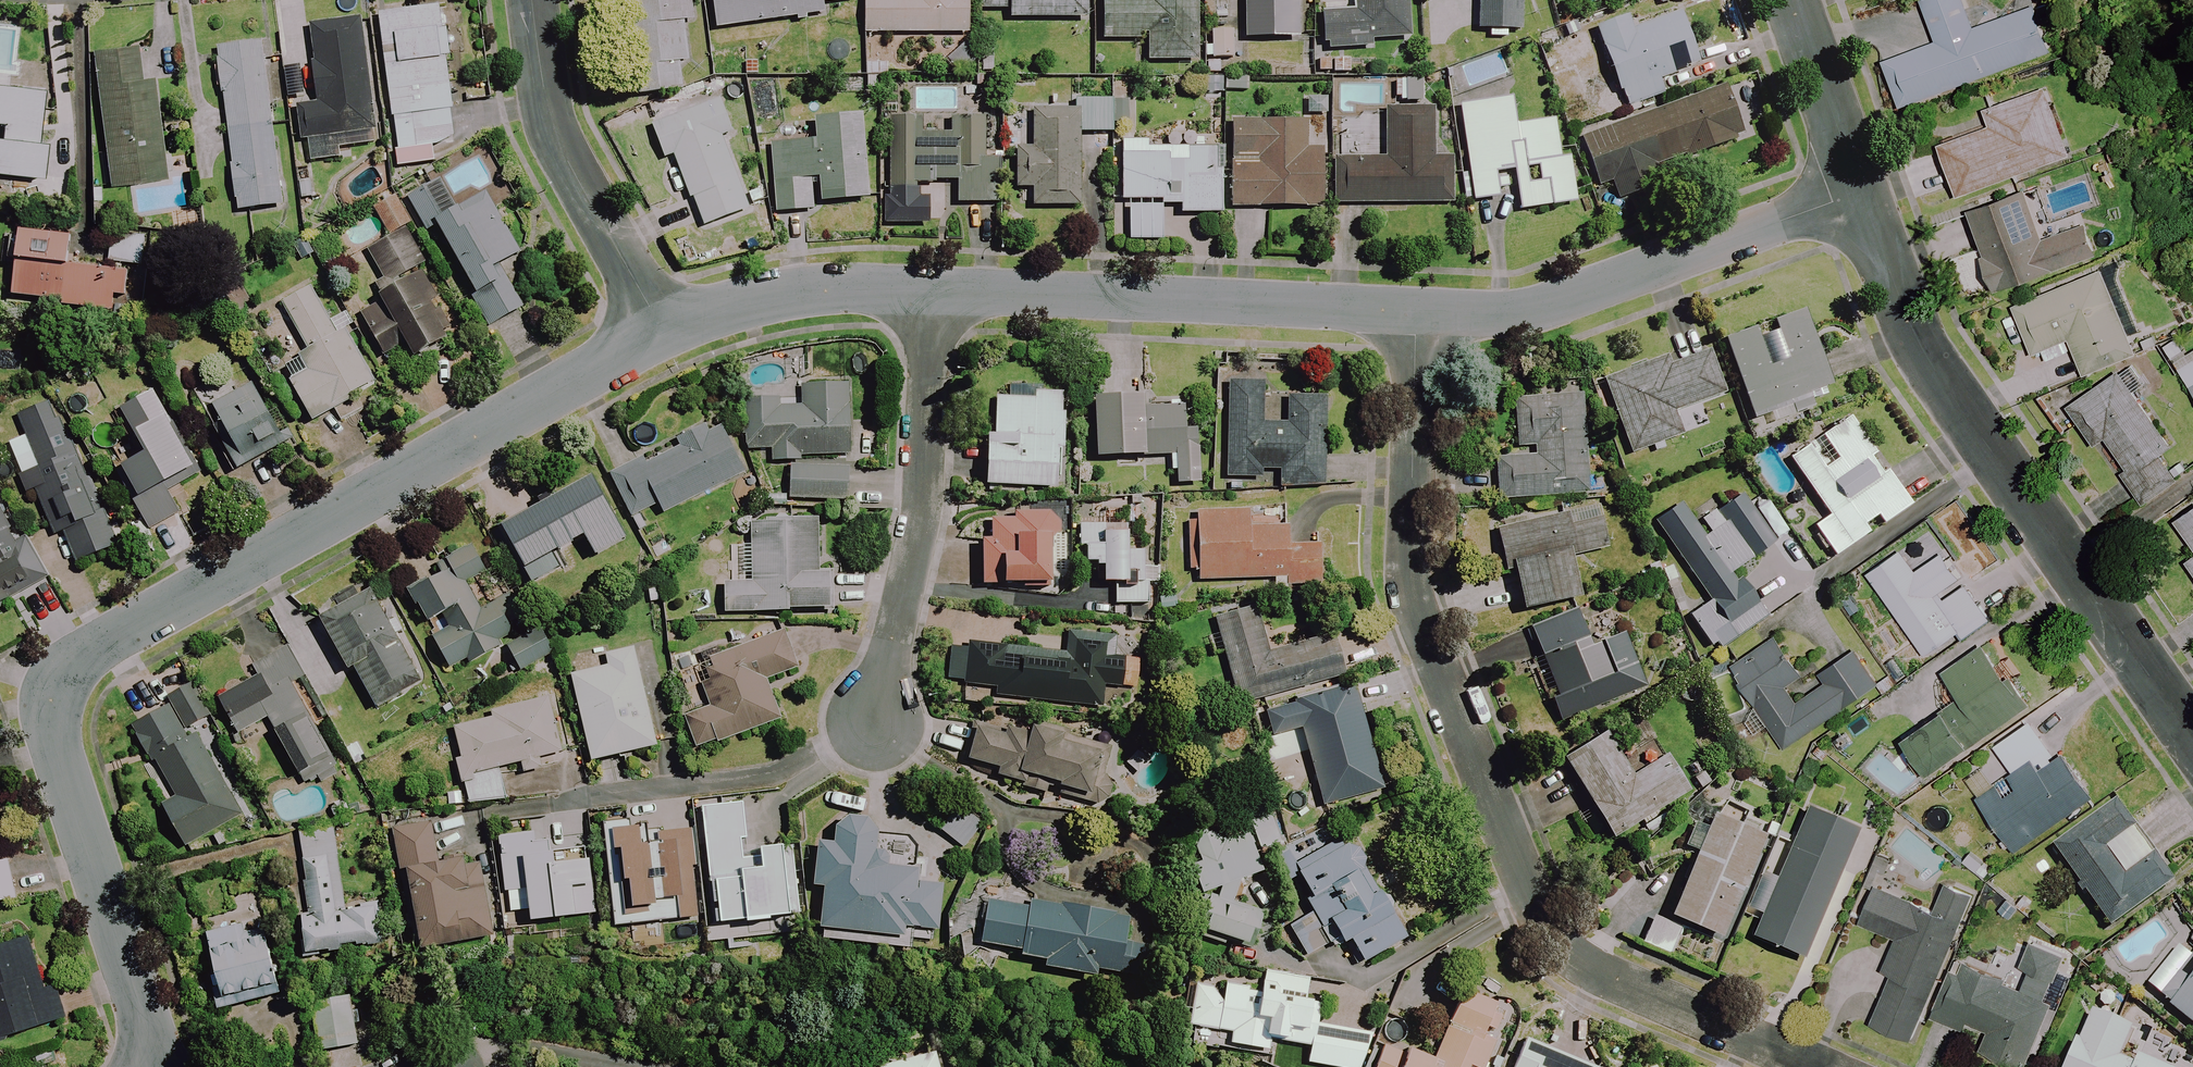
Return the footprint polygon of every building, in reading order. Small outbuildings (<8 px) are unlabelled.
[(638,70),(691,61),(684,22),(696,20),(692,0),(626,0),(638,70)] [(793,20),(794,26),(809,24),(808,18),(825,16),(824,5),(852,1),(852,0),(711,0),(715,30),(793,20)] [(966,0),(865,0),(865,35),(967,34),(966,0)] [(1086,0),(982,0),(982,11),(1010,11),(1010,20),(1086,20),(1086,0)] [(1102,41),(1148,41),(1147,62),(1194,62),(1195,0),(1103,0),(1102,41)] [(1295,0),(1244,0),(1244,39),(1295,39),(1295,0)] [(1321,71),(1351,71),(1351,50),(1373,50),(1373,41),(1407,41),(1408,0),(1357,0),(1357,14),(1321,14),(1321,71)] [(1477,30),(1522,31),(1522,0),(1478,0),(1477,30)] [(1967,0),(1925,0),(1922,1),(1938,44),(1885,63),(1902,107),(2052,52),(2036,6),(1977,28),(1967,0)] [(447,57),(440,8),(378,16),(397,152),(455,144),(443,58),(447,57)] [(1698,66),(1679,14),(1632,31),(1626,17),(1596,28),(1625,108),(1663,94),(1658,80),(1698,66)] [(374,132),(358,16),(306,23),(317,104),(295,108),(299,142),(374,132)] [(220,98),(223,98),(236,212),(280,207),(261,43),(214,48),(218,80),(220,98)] [(138,82),(134,49),(92,54),(108,187),(164,180),(151,80),(138,82)] [(1392,100),(1408,100),(1408,91),(1414,91),(1414,82),(1392,82),(1392,100)] [(1741,138),(1724,88),(1581,137),(1599,191),(1612,186),(1617,201),(1662,186),(1656,168),(1741,138)] [(2069,158),(2044,88),(1987,108),(1993,125),(1941,143),(1959,196),(2069,158)] [(0,89),(0,124),(6,125),(4,140),(0,139),(0,174),(42,178),(45,146),(39,145),(43,93),(0,89)] [(1499,199),(1498,190),(1515,188),(1519,212),(1575,204),(1569,157),(1560,158),(1555,120),(1515,125),(1512,98),(1459,105),(1468,171),(1461,172),(1464,199),(1469,198),(1469,203),(1499,199)] [(1305,99),(1304,122),(1230,121),(1229,151),(1223,151),(1222,208),(1320,209),(1321,160),(1330,160),(1331,99),(1305,99)] [(730,133),(718,100),(651,126),(664,159),(673,155),(700,228),(748,210),(721,136),(730,133)] [(1112,134),(1113,100),(1074,100),(1074,110),(1032,109),(1031,149),(1017,148),(1016,188),(1033,188),(1033,207),(1078,207),(1079,133),(1112,134)] [(1432,160),(1431,110),(1387,110),(1387,159),(1335,160),(1336,205),(1449,204),(1449,160),(1432,160)] [(989,159),(990,119),(891,115),(888,189),(916,190),(916,182),(958,183),(957,203),(995,205),(997,159),(989,159)] [(813,204),(868,199),(861,116),(814,120),(816,142),(770,146),(776,214),(813,210),(813,204)] [(1222,208),(1223,151),(1147,150),(1147,144),(1122,143),(1121,200),(1129,201),(1129,240),(1161,240),(1162,205),(1181,205),(1181,214),(1222,215),(1222,208)] [(523,308),(504,275),(499,266),(520,254),(496,212),(482,189),(478,192),(474,186),(452,199),(441,180),(407,199),(426,232),(436,226),(494,325),(523,308)] [(2029,214),(2023,195),(1968,213),(1982,255),(1994,291),(2095,257),(2084,224),(2046,236),(2038,211),(2029,214)] [(367,252),(383,279),(372,286),(386,309),(363,322),(371,336),(375,343),(396,331),(413,361),(448,341),(423,298),(433,292),(418,265),(423,263),(405,231),(367,252)] [(112,259),(71,256),(72,237),(16,233),(11,299),(67,303),(67,308),(112,312),(113,297),(125,298),(127,270),(144,271),(146,238),(114,235),(112,259)] [(2134,356),(2100,272),(2013,307),(2033,355),(2069,341),(2083,376),(2134,356)] [(337,334),(309,287),(265,312),(281,338),(296,330),(308,351),(298,357),(306,372),(288,382),(311,421),(375,383),(343,330),(337,334)] [(1831,386),(1803,311),(1773,322),(1778,333),(1759,340),(1755,329),(1724,340),(1754,420),(1772,413),(1776,423),(1813,409),(1808,394),(1831,386)] [(2180,341),(2167,349),(2192,393),(2192,333),(2180,341)] [(1631,455),(1653,448),(1655,454),(1666,450),(1664,444),(1683,437),(1674,412),(1722,396),(1708,354),(1669,367),(1666,360),(1605,381),(1631,455)] [(2146,385),(2132,365),(2069,410),(2095,447),(2105,439),(2123,465),(2117,469),(2143,506),(2177,482),(2159,457),(2173,447),(2134,393),(2146,385)] [(1323,488),(1325,396),(1262,394),(1262,382),(1230,382),(1227,479),(1262,480),(1262,471),(1282,471),(1281,487),(1323,488)] [(286,444),(251,383),(209,407),(230,444),(222,448),(236,472),(257,460),(286,444)] [(800,457),(847,458),(849,385),(802,384),(801,406),(780,406),(780,402),(743,401),(742,450),(772,451),(772,462),(789,463),(789,501),(846,502),(847,468),(800,467),(800,463),(800,457)] [(143,524),(210,486),(154,385),(112,409),(138,456),(113,470),(143,524)] [(1526,499),(1527,513),(1556,511),(1555,497),(1588,494),(1580,390),(1514,395),(1518,457),(1495,459),(1498,501),(1526,499)] [(1061,412),(1062,394),(1035,393),(1035,400),(995,399),(994,436),(987,436),(985,486),(1055,489),(1057,448),(1064,449),(1066,412),(1061,412)] [(1143,409),(1143,397),(1094,398),(1095,458),(1170,457),(1171,486),(1197,485),(1196,429),(1185,430),(1184,408),(1143,409)] [(119,546),(51,401),(16,417),(25,437),(12,443),(61,548),(67,545),(76,566),(119,546)] [(1883,476),(1847,420),(1790,458),(1829,517),(1814,527),(1834,557),(1869,534),(1863,525),(1877,516),(1882,525),(1909,507),(1887,473),(1883,476)] [(743,476),(720,429),(633,472),(629,463),(608,474),(630,519),(658,506),(662,515),(743,476)] [(625,538),(589,476),(499,528),(524,571),(583,536),(594,556),(625,538)] [(1710,603),(1690,616),(1715,653),(1729,643),(1808,589),(1741,494),(1720,508),(1729,521),(1705,537),(1681,502),(1653,521),(1710,603)] [(1318,545),(1288,546),(1287,509),(1262,510),(1196,511),(1196,526),(1186,526),(1187,572),(1196,572),(1197,581),(1276,579),(1276,586),(1319,585),(1318,545)] [(0,511),(0,606),(48,578),(24,537),(17,540),(0,511)] [(2177,522),(2192,546),(2192,511),(2177,522)] [(1057,514),(1014,514),(1014,520),(992,520),(992,539),(982,538),(981,586),(1048,587),(1049,537),(1056,537),(1057,514)] [(1598,520),(1568,527),(1565,514),(1496,531),(1506,572),(1512,570),(1522,611),(1579,597),(1569,558),(1605,550),(1598,520)] [(818,573),(816,520),(751,522),(753,582),(721,583),(722,615),(832,610),(831,572),(818,573)] [(1127,528),(1079,525),(1078,547),(1086,547),(1085,564),(1104,565),(1103,582),(1134,585),(1133,604),(1150,605),(1152,568),(1144,568),(1145,552),(1125,551),(1127,528)] [(486,572),(472,545),(435,565),(440,574),(409,591),(451,668),(468,659),(470,664),(503,646),(499,640),(513,632),(497,602),(481,611),(465,583),(486,572)] [(1916,572),(1901,551),(1868,573),(1925,656),(1958,634),(1962,640),(1990,621),(1966,586),(1944,601),(1938,593),(1961,577),(1944,553),(1916,572)] [(418,685),(369,591),(320,617),(348,672),(354,669),(374,708),(418,685)] [(1268,654),(1254,607),(1215,618),(1240,705),(1347,674),(1335,635),(1268,654)] [(1591,647),(1576,610),(1531,628),(1558,696),(1551,699),(1560,721),(1644,688),(1623,634),(1591,647)] [(552,654),(540,630),(506,647),(518,671),(552,654)] [(797,670),(785,630),(700,657),(708,683),(702,685),(709,708),(685,715),(696,749),(781,721),(767,679),(797,670)] [(1802,677),(1772,631),(1733,656),(1738,664),(1732,669),(1784,748),(1882,684),(1858,647),(1815,675),(1820,684),(1796,700),(1787,687),(1802,677)] [(1129,678),(1131,635),(1067,632),(1066,652),(950,645),(948,683),(996,686),(996,695),(1104,701),(1105,677),(1129,678)] [(2030,706),(1987,643),(1943,673),(1961,700),(1905,738),(1930,775),(2030,706)] [(302,679),(285,648),(255,664),(261,676),(218,699),(237,734),(266,718),(297,777),(332,758),(293,683),(302,679)] [(655,746),(632,649),(606,655),(609,667),(570,676),(590,762),(655,746)] [(1364,712),(1356,682),(1292,700),(1266,706),(1274,737),(1300,730),(1321,808),(1385,791),(1376,756),(1365,759),(1353,715),(1364,712)] [(208,719),(191,691),(130,727),(150,761),(153,760),(175,798),(161,806),(186,848),(243,815),(192,728),(208,719)] [(562,753),(548,698),(491,712),(492,720),(453,729),(460,757),(455,758),(467,807),(506,798),(499,769),(520,764),(522,774),(542,769),(539,759),(562,753)] [(2056,759),(2030,722),(1995,747),(2014,773),(1977,799),(2014,852),(2092,798),(2062,755),(2056,759)] [(1032,723),(1028,735),(1006,727),(1003,736),(976,726),(965,759),(998,771),(997,776),(1016,782),(1019,772),(1091,797),(1108,749),(1032,723)] [(1632,777),(1606,734),(1564,759),(1611,838),(1687,793),(1665,757),(1632,777)] [(748,839),(742,803),(699,809),(718,928),(802,914),(790,845),(743,853),(741,840),(748,839)] [(2172,885),(2114,803),(2052,847),(2110,929),(2172,885)] [(981,825),(959,808),(941,831),(963,848),(981,825)] [(1746,917),(1762,923),(1756,940),(1806,959),(1857,830),(1807,810),(1789,855),(1773,848),(1746,917)] [(1714,811),(1668,915),(1636,901),(1620,937),(1668,958),(1684,922),(1720,938),(1766,834),(1714,811)] [(876,847),(878,832),(868,819),(859,818),(849,817),(836,826),(834,842),(819,841),(813,886),(824,888),(819,927),(903,937),(905,926),(937,930),(943,885),(919,882),(921,868),(892,864),(893,849),(876,847)] [(492,937),(475,855),(437,860),(430,822),(394,829),(404,886),(408,885),(420,949),(492,937)] [(1236,903),(1242,887),(1232,883),(1257,874),(1239,824),(1185,843),(1202,893),(1212,890),(1203,913),(1210,916),(1204,930),(1248,946),(1253,930),(1257,932),(1263,913),(1236,903)] [(344,910),(335,827),(299,831),(309,915),(298,916),(302,955),(382,946),(378,906),(344,910)] [(651,827),(611,830),(613,858),(621,857),(626,909),(651,907),(652,923),(697,919),(689,831),(651,834),(651,827)] [(595,914),(585,837),(535,844),(533,833),(496,838),(503,893),(526,890),(530,922),(595,914)] [(1381,900),(1349,838),(1291,868),(1315,914),(1289,927),(1305,957),(1347,936),(1361,963),(1407,939),(1386,897),(1381,900)] [(14,898),(6,861),(0,863),(0,902),(14,898)] [(1973,896),(1944,883),(1932,911),(1876,887),(1860,923),(1897,939),(1884,971),(1894,975),(1873,1024),(1911,1040),(1973,896)] [(1140,978),(1145,946),(1125,943),(1130,916),(1043,899),(1041,911),(987,901),(979,944),(1021,952),(1020,956),(1044,961),(1043,968),(1097,978),(1098,971),(1140,978)] [(277,994),(268,935),(239,940),(209,944),(217,1004),(241,1000),(277,994)] [(25,938),(0,946),(0,1040),(58,1022),(45,978),(38,980),(25,938)] [(2019,990),(2006,984),(2008,980),(1957,959),(1932,1018),(1964,1031),(1967,1022),(1990,1032),(1983,1050),(2024,1066),(2026,1066),(2052,1003),(2048,1002),(2068,955),(2034,941),(2022,969),(2027,971),(2019,990)] [(2157,998),(2192,1026),(2192,953),(2157,998)] [(1258,990),(1225,984),(1197,978),(1188,1025),(1232,1033),(1230,1044),(1265,1051),(1268,1037),(1311,1045),(1307,1063),(1328,1066),(1362,1066),(1368,1034),(1318,1024),(1322,1002),(1309,999),(1313,977),(1262,967),(1258,990)] [(1508,1001),(1466,984),(1456,1007),(1435,1060),(1407,1048),(1404,1054),(1384,1046),(1376,1066),(1483,1066),(1508,1001)] [(358,1045),(350,1002),(313,1009),(320,1052),(358,1045)] [(2137,1056),(2132,1065),(2117,1058),(2130,1029),(2089,1010),(2063,1066),(2161,1066),(2137,1056)] [(1524,1041),(1514,1066),(1588,1066),(1524,1041)] [(937,1050),(878,1066),(942,1066),(937,1050)]
